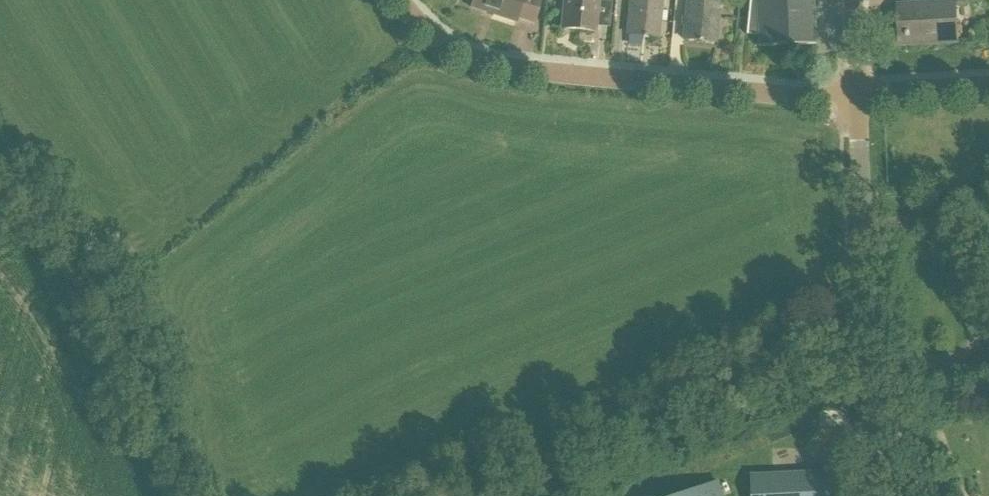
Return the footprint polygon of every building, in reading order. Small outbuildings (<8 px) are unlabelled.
[(542,0),(473,0),(471,7),(516,22),(517,18),(534,24),(542,0)] [(612,0),(564,0),(562,28),(595,31),(596,13),(610,15),(612,0)] [(662,0),(630,0),(627,34),(658,37),(662,0)] [(719,0),(687,0),(683,40),(715,43),(719,0)] [(814,0),(748,0),(744,35),(746,35),(746,34),(757,35),(758,46),(756,46),(756,47),(816,44),(814,0)] [(928,6),(897,8),(898,25),(906,25),(906,42),(947,40),(947,42),(957,42),(956,22),(949,22),(948,5),(941,5),(941,2),(928,3),(928,6)] [(827,471),(751,474),(752,495),(828,495),(827,471)] [(719,480),(680,495),(726,495),(719,480)]
